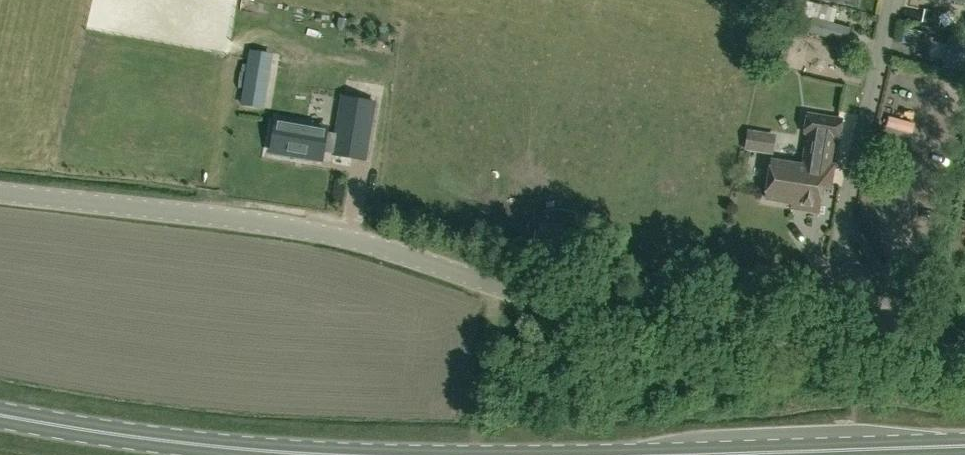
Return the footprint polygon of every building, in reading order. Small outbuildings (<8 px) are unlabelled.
[(807,19),(838,19),(838,4),(807,4),(807,19)] [(950,36),(944,68),(964,72),(964,39),(950,36)] [(365,159),(375,103),(342,97),(336,134),(326,132),(327,128),(277,119),(271,151),(322,160),(323,152),(365,159)] [(806,177),(823,180),(831,181),(834,167),(829,166),(833,139),(838,139),(841,121),(807,116),(804,134),(813,135),(808,167),(806,177)] [(766,151),(768,135),(748,132),(746,148),(766,151)] [(818,212),(822,185),(823,180),(806,177),(808,167),(772,161),(766,198),(802,204),(801,209),(818,212)] [(579,255),(585,232),(540,222),(535,246),(579,255)]
